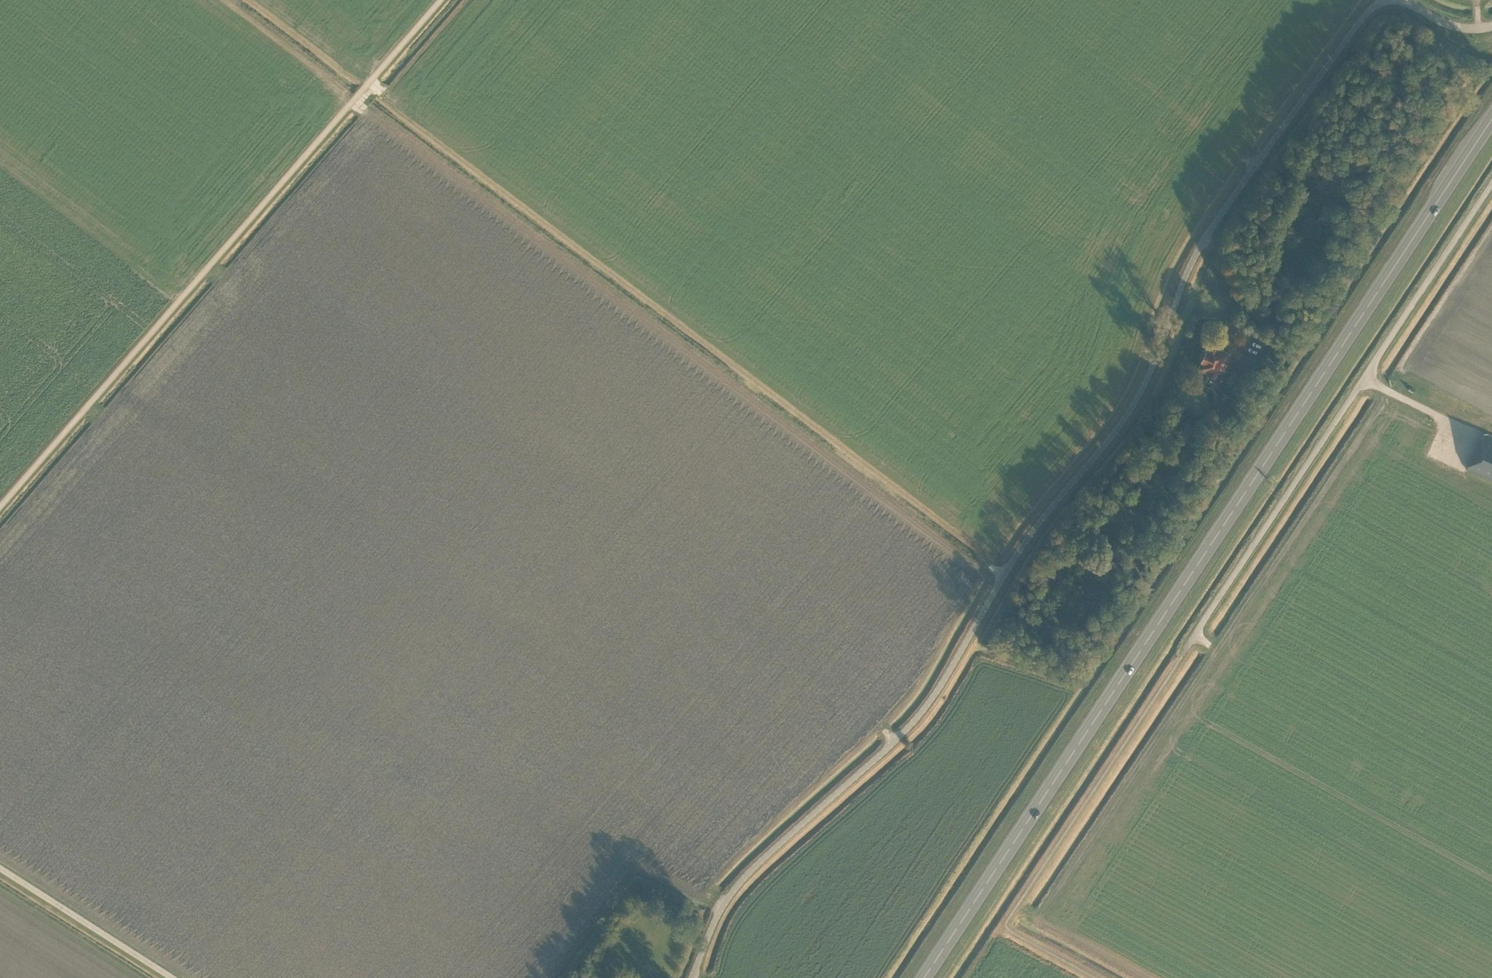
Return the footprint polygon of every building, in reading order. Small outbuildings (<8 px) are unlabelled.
[(1397,121),(1392,127),(1402,135),(1407,130),(1403,127),(1407,123),(1402,118),(1398,123),(1397,121)] [(1218,369),(1222,371),(1230,353),(1227,352),(1228,351),(1219,348),(1220,345),(1210,341),(1206,350),(1205,350),(1203,349),(1199,358),(1201,359),(1201,360),(1198,367),(1208,372),(1207,372),(1215,376),(1218,369)] [(1488,434),(1483,433),(1467,469),(1491,480),(1491,435),(1488,434)] [(1099,565),(1123,567),(1125,552),(1100,550),(1099,565)]
